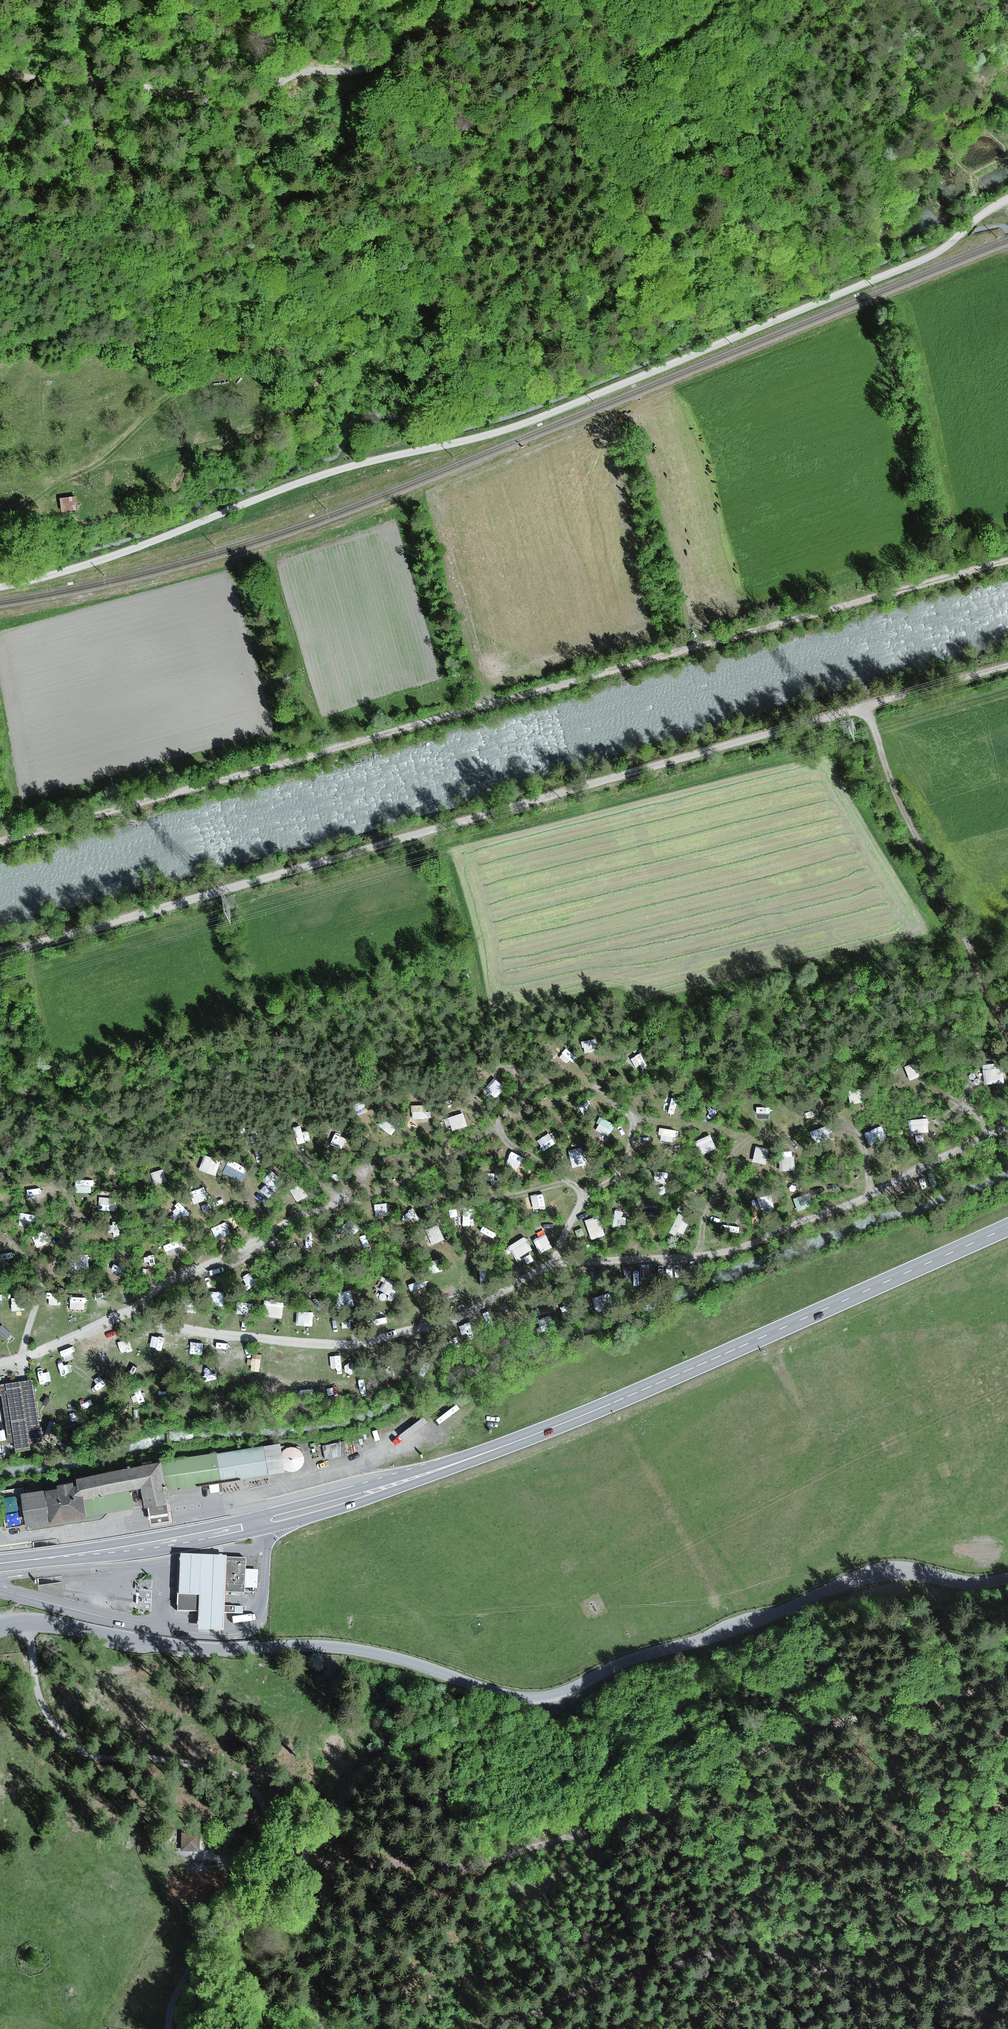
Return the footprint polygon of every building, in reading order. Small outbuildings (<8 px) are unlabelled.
[(586,1036),(589,1049),(598,1047),(595,1034),(586,1036)] [(902,1064),(906,1077),(923,1072),(919,1059),(902,1064)] [(986,1080),(1005,1079),(1004,1059),(984,1060),(986,1080)] [(494,1092),(504,1086),(497,1076),(488,1082),(494,1092)] [(413,1100),(413,1115),(427,1115),(427,1100),(413,1100)] [(451,1127),(468,1122),(464,1108),(447,1114),(451,1127)] [(380,1121),(392,1130),(399,1122),(387,1112),(380,1121)] [(595,1127),(608,1133),(615,1120),(602,1114),(595,1127)] [(929,1130),(929,1115),(910,1115),(910,1129),(929,1130)] [(661,1125),(660,1138),(676,1138),(677,1126),(661,1125)] [(550,1130),(537,1136),(543,1147),(555,1141),(550,1130)] [(883,1143),(881,1133),(870,1136),(873,1146),(883,1143)] [(757,1143),(753,1158),(767,1161),(770,1146),(757,1143)] [(574,1164),(587,1161),(583,1145),(570,1148),(574,1164)] [(509,1156),(520,1161),(524,1153),(512,1148),(509,1156)] [(200,1167),(217,1172),(222,1155),(205,1150),(200,1167)] [(795,1167),(795,1153),(780,1153),(780,1167),(795,1167)] [(165,1165),(152,1168),(155,1180),(167,1177),(165,1165)] [(273,1166),(263,1176),(274,1187),(284,1177),(273,1166)] [(93,1188),(92,1176),(77,1177),(78,1189),(93,1188)] [(27,1183),(30,1196),(46,1192),(43,1179),(27,1183)] [(298,1199),(309,1192),(302,1180),(291,1187),(298,1199)] [(198,1198),(209,1195),(205,1183),(194,1186),(198,1198)] [(544,1190),(533,1192),(536,1206),(546,1204),(544,1190)] [(100,1193),(100,1206),(116,1206),(116,1193),(100,1193)] [(375,1200),(376,1213),(389,1212),(388,1199),(375,1200)] [(175,1218),(187,1218),(187,1201),(175,1200),(175,1218)] [(627,1223),(628,1208),(615,1207),(614,1222),(627,1223)] [(21,1210),(21,1221),(34,1221),(34,1210),(21,1210)] [(670,1229),(682,1234),(690,1215),(678,1210),(670,1229)] [(600,1212),(586,1217),(592,1236),(606,1231),(600,1212)] [(111,1232),(120,1231),(119,1217),(110,1218),(111,1232)] [(424,1226),(430,1241),(445,1236),(440,1221),(424,1226)] [(527,1233),(508,1242),(514,1257),(533,1248),(527,1233)] [(168,1238),(172,1250),(184,1246),(179,1234),(168,1238)] [(142,1253),(146,1265),(157,1262),(154,1250),(142,1253)] [(127,1254),(109,1257),(112,1273),(129,1270),(127,1254)] [(393,1293),(398,1279),(386,1274),(380,1288),(393,1293)] [(444,1279),(447,1293),(459,1292),(457,1278),(444,1279)] [(594,1293),(597,1309),(617,1305),(613,1289),(594,1293)] [(72,1306),(86,1305),(86,1292),(71,1293),(72,1306)] [(268,1313),(284,1314),(284,1297),(269,1297),(268,1313)] [(298,1307),(297,1321),(313,1323),(314,1309),(298,1307)] [(105,1334),(110,1347),(121,1342),(116,1330),(105,1334)] [(291,1362),(303,1362),(303,1348),(292,1348),(291,1362)] [(98,1359),(100,1368),(111,1366),(109,1356),(98,1359)] [(34,1381),(8,1384),(15,1433),(17,1448),(31,1446),(30,1439),(43,1437),(34,1381)] [(3,1395),(9,1434),(15,1433),(8,1384),(0,1386),(0,1395),(3,1395)] [(73,1414),(64,1416),(66,1427),(75,1426),(73,1414)] [(265,1446),(164,1462),(170,1491),(270,1476),(265,1446)] [(305,1458),(304,1455),(302,1451),(299,1449),(296,1447),(292,1447),(289,1448),(285,1450),(283,1453),(281,1457),(281,1461),(283,1465),(285,1468),(289,1470),(293,1471),(297,1470),(300,1468),(303,1466),(304,1462),(305,1458)] [(81,1476),(82,1483),(87,1515),(133,1507),(130,1490),(143,1488),(146,1508),(150,1508),(169,1504),(172,1504),(170,1491),(164,1462),(81,1476)] [(60,1488),(24,1494),(29,1524),(87,1515),(82,1483),(76,1484),(76,1481),(59,1484),(60,1488)] [(169,1504),(150,1508),(153,1524),(172,1521),(169,1504)] [(210,1555),(180,1554),(180,1561),(178,1595),(199,1596),(198,1612),(198,1619),(197,1630),(223,1631),(224,1620),(224,1613),(224,1606),(225,1592),(227,1557),(227,1556),(210,1555)] [(246,1558),(227,1557),(225,1592),(245,1593),(245,1588),(246,1569),(246,1558)] [(258,1570),(246,1569),(245,1588),(257,1588),(258,1570)] [(199,1596),(178,1595),(177,1612),(198,1612),(199,1596)]
